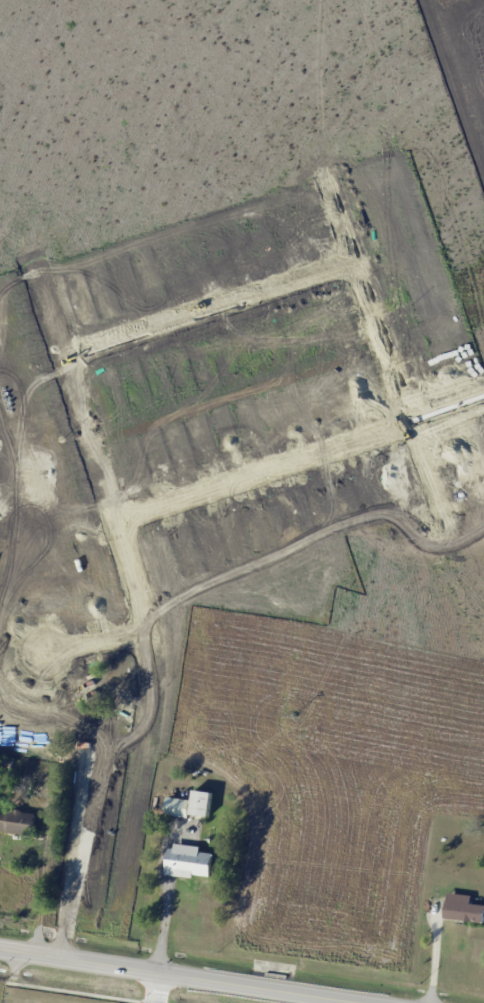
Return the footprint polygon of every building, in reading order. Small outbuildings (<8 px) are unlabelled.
[(209,816),(212,791),(193,789),(192,799),(166,796),(164,813),(189,816),(189,813),(209,816)] [(32,834),(34,812),(0,808),(0,831),(32,834)] [(213,853),(199,851),(200,847),(168,843),(164,874),(193,877),(193,874),(210,876),(213,853)] [(470,903),(471,894),(446,892),(444,918),(483,921),(483,919),(483,904),(470,903)]
